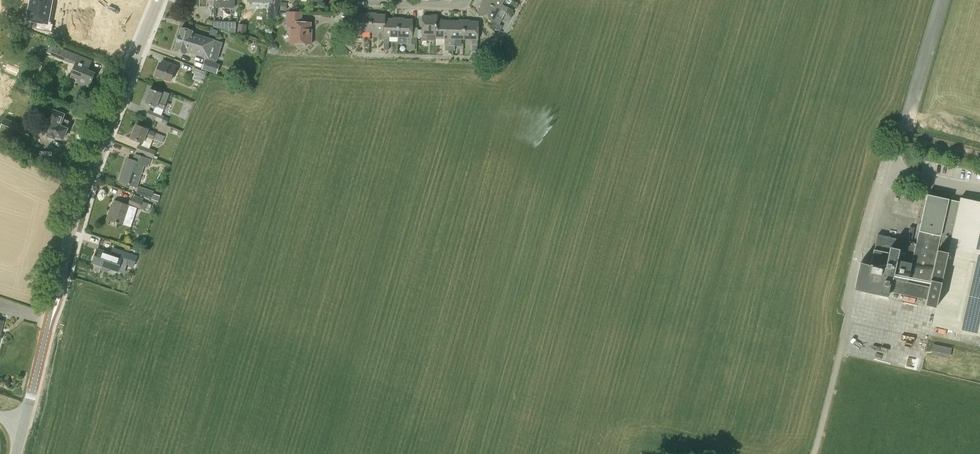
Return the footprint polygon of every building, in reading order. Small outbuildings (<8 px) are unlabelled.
[(29,7),(53,12),(55,0),(30,0),(29,7)] [(226,11),(233,12),(234,0),(213,0),(213,5),(213,7),(226,7),(226,11)] [(504,0),(484,0),(483,2),(499,10),(500,9),(506,12),(508,7),(502,4),(504,0)] [(496,17),(499,10),(483,2),(477,13),(493,21),(491,26),(500,31),(503,26),(499,24),(502,20),(496,17)] [(271,4),(269,4),(268,18),(275,18),(280,5),(271,4)] [(29,7),(27,19),(38,21),(36,28),(51,31),(52,24),(51,24),(53,12),(29,7)] [(310,44),(310,33),(309,33),(310,23),(301,23),(301,13),(288,12),(288,27),(291,27),(290,43),(310,44)] [(370,32),(371,14),(357,14),(356,31),(357,31),(356,38),(361,38),(361,32),(370,32)] [(384,39),(385,19),(385,15),(371,14),(370,32),(379,32),(379,39),(384,39)] [(436,34),(437,20),(437,16),(423,16),(422,33),(422,34),(422,40),(427,40),(427,34),(436,34)] [(399,37),(399,19),(385,19),(384,39),(383,43),(389,43),(389,32),(389,36),(399,37)] [(399,19),(399,37),(407,37),(406,44),(407,44),(412,44),(412,37),(413,19),(399,19)] [(450,45),(451,21),(437,20),(436,34),(436,38),(445,38),(444,50),(449,50),(450,45)] [(213,21),(213,27),(236,34),(236,22),(213,21)] [(464,39),(465,21),(451,21),(450,45),(455,45),(455,39),(464,39)] [(465,21),(464,39),(473,39),(472,46),(477,46),(478,39),(478,21),(465,21)] [(245,36),(246,25),(238,24),(237,35),(245,36)] [(186,52),(209,58),(214,40),(192,33),(193,31),(181,27),(174,50),(186,54),(186,52)] [(54,47),(50,45),(47,52),(51,54),(50,55),(56,57),(70,64),(75,66),(72,75),(79,78),(77,82),(89,87),(95,73),(88,70),(91,61),(79,56),(80,56),(55,45),(54,47)] [(221,64),(206,60),(203,69),(218,73),(221,64)] [(176,66),(164,62),(163,65),(160,63),(155,75),(170,81),(176,66)] [(205,71),(197,67),(195,66),(192,72),(194,74),(192,79),(202,83),(207,72),(205,71)] [(161,93),(150,89),(145,103),(156,107),(156,106),(164,109),(170,93),(162,91),(161,93)] [(63,139),(66,129),(69,121),(62,118),(63,115),(51,110),(43,131),(49,133),(48,135),(54,138),(55,136),(63,139)] [(161,123),(164,116),(148,110),(146,116),(155,120),(161,123)] [(32,129),(4,118),(0,129),(0,131),(26,141),(27,141),(32,129)] [(162,143),(165,136),(148,129),(136,125),(131,139),(142,143),(145,136),(153,139),(162,143)] [(153,158),(156,151),(138,144),(136,151),(153,158)] [(147,166),(149,160),(135,155),(133,161),(127,159),(120,181),(121,182),(119,187),(126,190),(129,184),(136,187),(143,165),(147,166)] [(153,194),(154,191),(139,186),(136,193),(152,198),(153,194)] [(143,198),(134,194),(133,197),(131,196),(128,203),(149,211),(151,204),(142,201),(143,198)] [(160,196),(153,194),(152,198),(151,199),(158,202),(160,196)] [(960,198),(949,246),(938,244),(940,236),(918,231),(916,243),(877,235),(871,265),(860,262),(854,290),(887,297),(888,291),(926,299),(925,305),(936,307),(932,325),(979,336),(979,202),(960,198)] [(131,227),(137,208),(129,206),(115,201),(112,211),(110,211),(107,219),(122,224),(131,227)] [(137,256),(113,247),(110,254),(98,249),(93,263),(117,271),(122,258),(127,260),(125,264),(133,267),(137,256)] [(944,353),(946,347),(933,344),(932,350),(944,353)]
